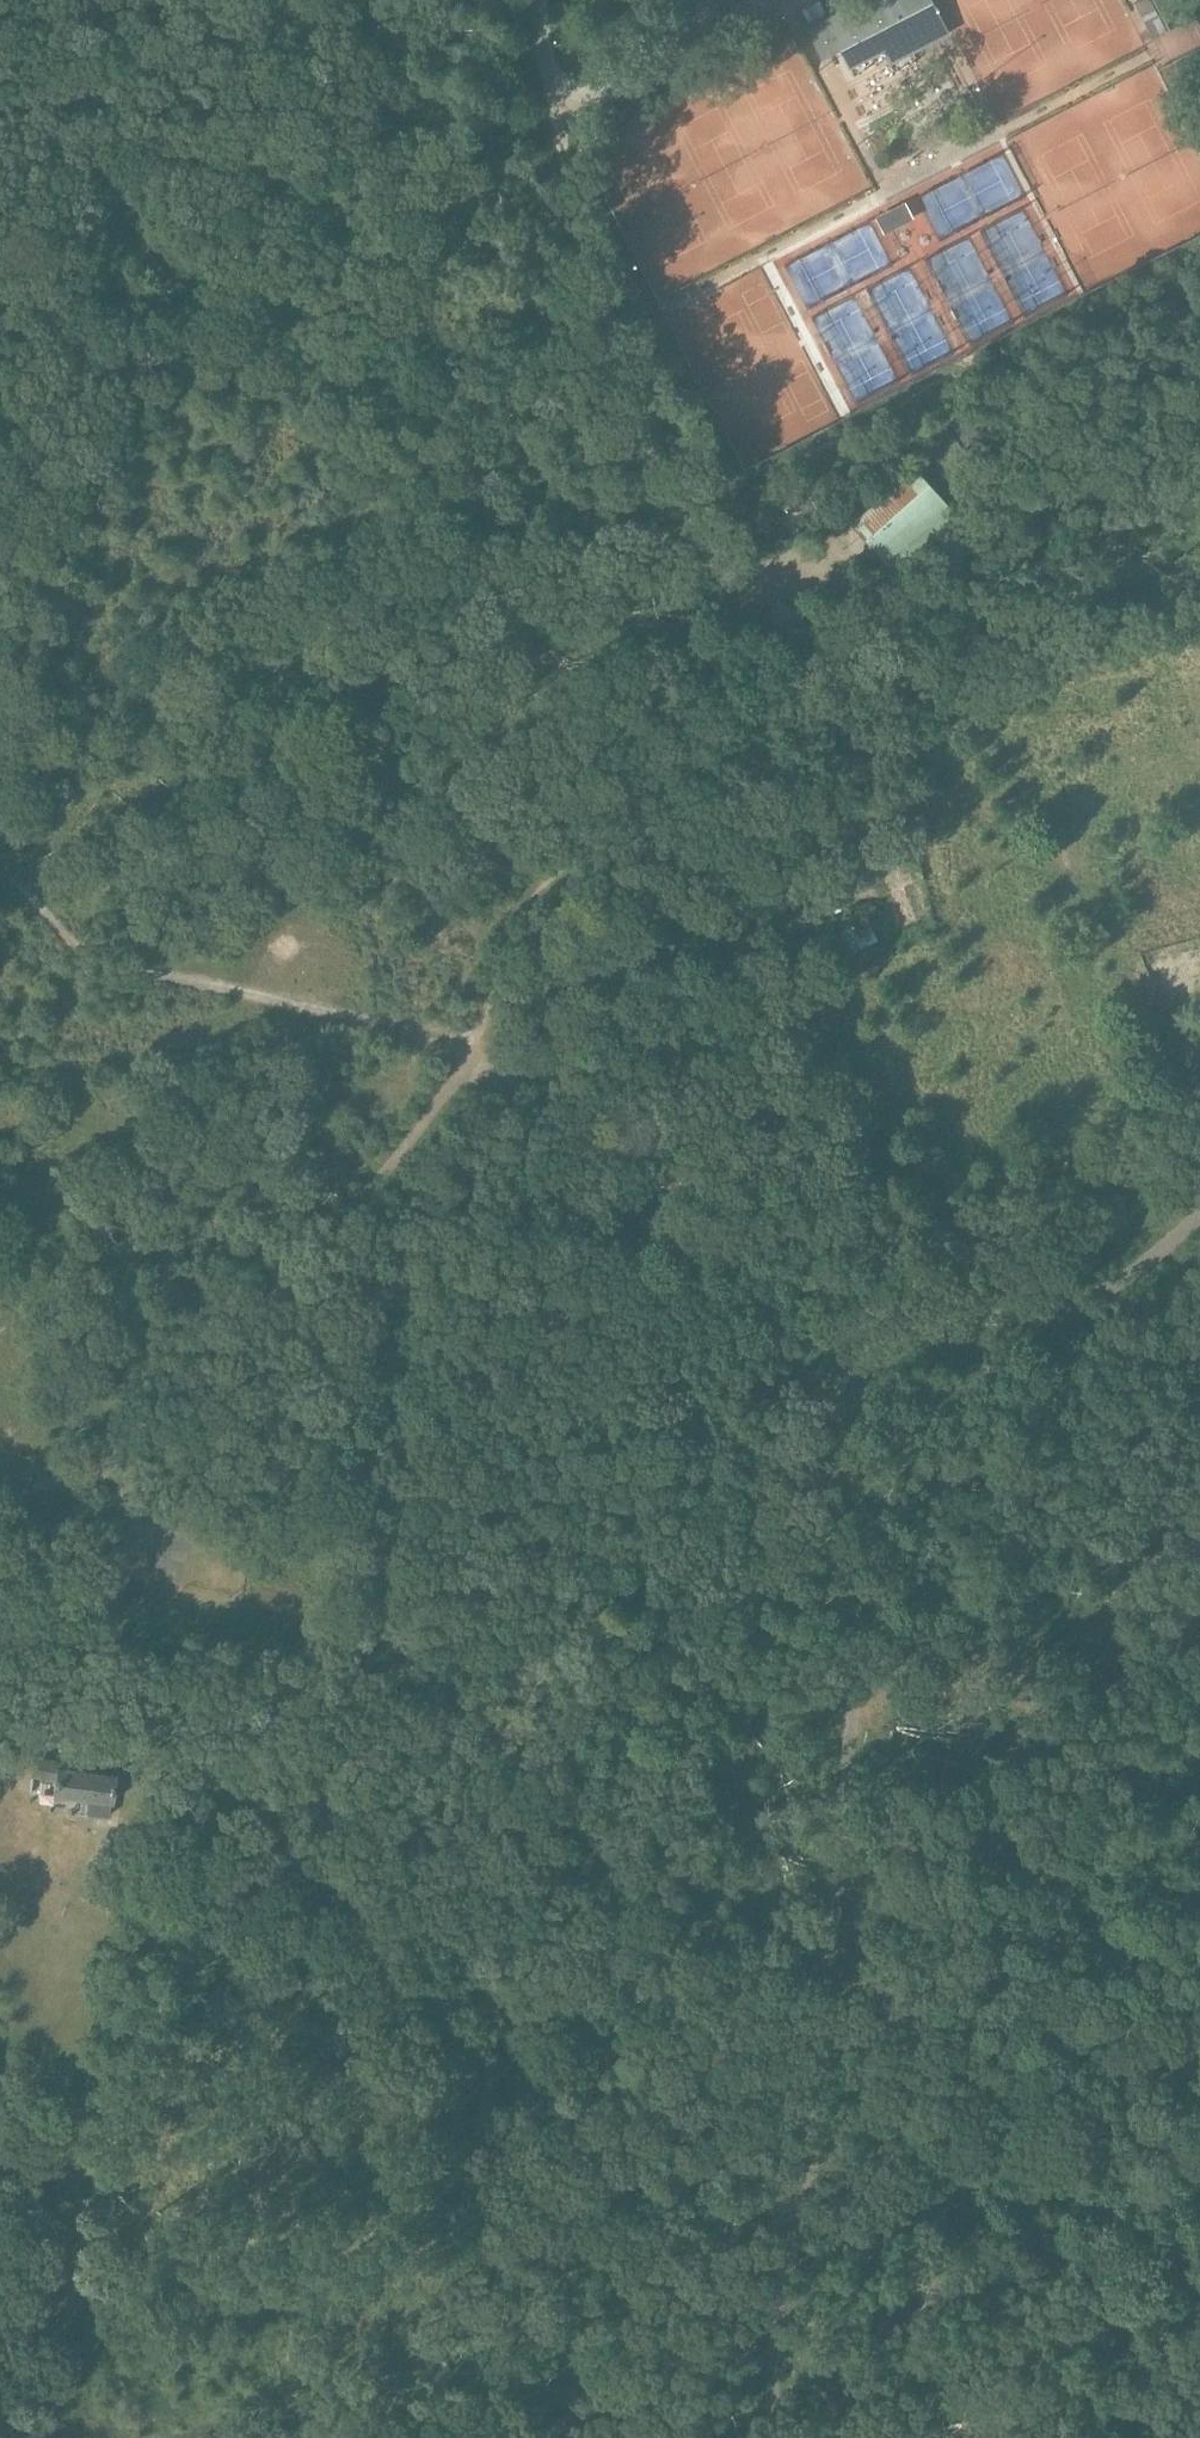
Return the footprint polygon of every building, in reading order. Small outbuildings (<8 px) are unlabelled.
[(824,19),(807,27),(823,59),(841,49),(846,58),(861,50),(870,56),(883,49),(890,62),(950,32),(934,0),(861,0),(824,19)] [(853,527),(896,575),(958,519),(914,471),(853,527)] [(957,548),(949,539),(926,557),(933,566),(957,548)] [(855,924),(841,931),(840,932),(851,954),(879,940),(872,926),(859,932),(855,924)] [(0,1754),(0,1756),(0,1768),(18,1771),(21,1757),(0,1754)] [(63,1762),(35,1757),(32,1775),(55,1779),(53,1793),(111,1800),(115,1774),(63,1767),(63,1762)]
